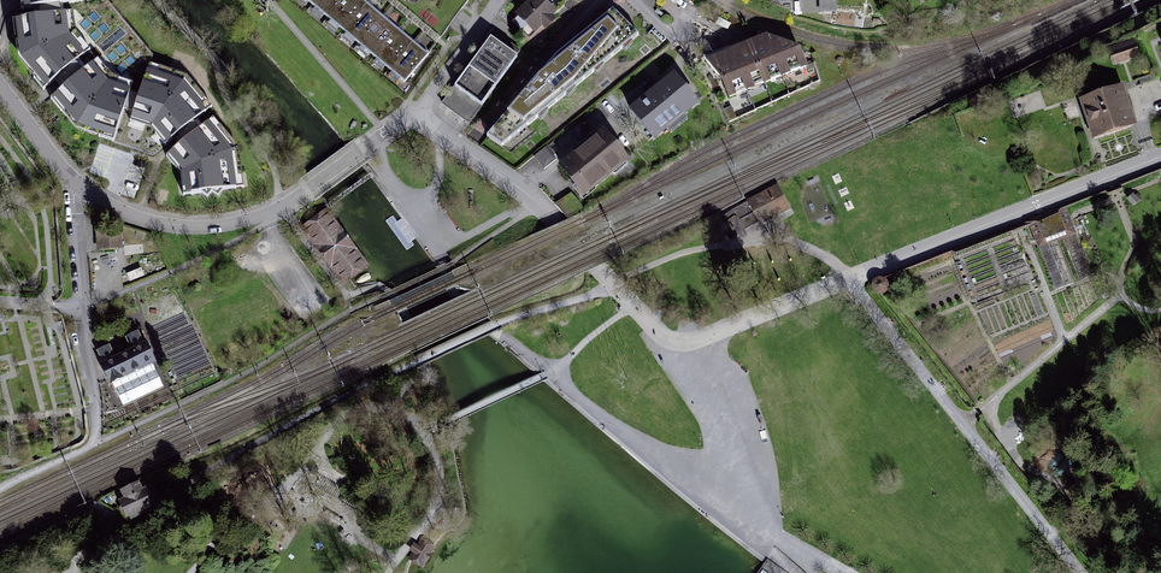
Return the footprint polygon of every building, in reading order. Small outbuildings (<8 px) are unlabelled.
[(24,14),(39,14),(39,17),(39,21),(15,25),(20,64),(45,93),(57,85),(60,88),(63,93),(51,102),(77,133),(113,147),(125,112),(133,116),(130,125),(152,132),(165,150),(179,141),(180,143),(183,148),(169,161),(183,178),(186,200),(244,190),(239,152),(214,120),(203,129),(198,123),(213,109),(187,80),(149,65),(139,98),(131,95),(133,88),(112,80),(98,63),(91,55),(76,38),(74,16),(64,18),(64,10),(82,7),(81,0),(22,0),(24,14)] [(405,86),(429,57),(413,45),(399,33),(384,20),(366,5),(360,0),(298,0),(405,86)] [(555,12),(543,0),(534,0),(512,23),(529,39),(555,12)] [(502,147),(640,34),(614,9),(566,49),(554,57),(541,72),(488,135),(502,147)] [(712,62),(729,99),(802,67),(795,51),(766,38),(743,49),(725,57),(712,62)] [(470,125),(518,58),(491,39),(443,106),(470,125)] [(1107,48),(1113,66),(1140,57),(1134,39),(1107,48)] [(696,105),(673,77),(632,111),(654,139),(696,105)] [(1123,85),(1079,100),(1093,141),(1137,126),(1132,109),(1123,85)] [(581,198),(626,162),(601,131),(556,167),(581,198)] [(777,185),(747,201),(760,227),(791,210),(777,185)] [(732,211),(720,222),(731,239),(757,223),(747,203),(732,211)] [(1025,222),(1028,229),(1037,249),(1040,248),(1058,241),(1064,238),(1075,234),(1076,234),(1067,211),(1065,207),(1025,222)] [(342,286),(368,269),(329,209),(304,226),(342,286)] [(122,234),(96,236),(97,248),(123,246),(122,234)] [(883,295),(885,293),(887,291),(888,288),(888,286),(887,284),(887,283),(886,281),(884,279),(882,278),(881,278),(878,278),(875,279),(873,281),(871,283),(870,286),(871,289),(872,292),(874,294),(877,295),(879,295),(880,295),(883,295)] [(104,380),(148,361),(135,333),(91,352),(104,380)] [(124,500),(119,502),(128,521),(162,505),(152,486),(143,490),(139,483),(120,492),(124,500)] [(437,547),(419,535),(404,558),(422,569),(437,547)]
